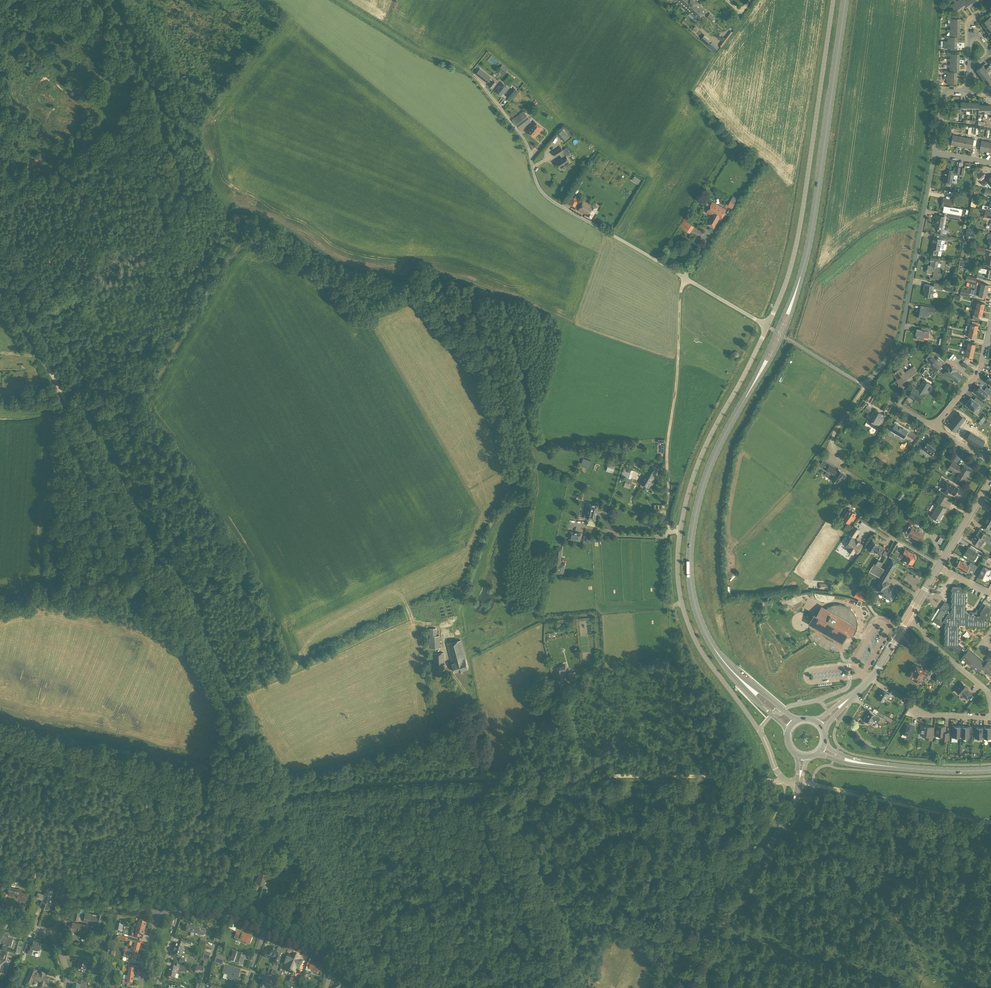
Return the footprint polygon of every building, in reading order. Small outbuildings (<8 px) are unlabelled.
[(698,4),(699,3),(696,0),(687,0),(682,5),(690,13),(698,4)] [(957,1),(956,0),(953,0),(955,2),(951,5),(956,13),(962,9),(956,1),(957,1)] [(963,0),(962,0),(958,0),(957,1),(956,1),(962,9),(966,6),(967,5),(963,0)] [(698,4),(690,13),(698,20),(706,11),(698,4)] [(990,30),(990,22),(989,20),(990,18),(990,16),(981,23),(988,32),(990,30)] [(711,42),(704,35),(700,40),(708,46),(715,52),(719,47),(712,41),(711,42)] [(508,69),(503,65),(499,69),(505,73),(508,69)] [(980,75),(990,68),(989,66),(985,68),(983,65),(976,70),(980,75)] [(482,79),(487,74),(480,68),(476,74),(482,79)] [(983,80),(990,75),(987,71),(990,69),(990,68),(980,75),(983,80)] [(492,88),(497,83),(493,80),(488,85),(492,88)] [(502,96),(509,87),(502,82),(495,90),(502,96)] [(515,86),(505,96),(509,100),(519,89),(515,86)] [(527,124),(531,121),(524,111),(512,120),(518,127),(525,122),(527,124)] [(534,138),(543,128),(534,121),(526,131),(534,138)] [(564,133),(560,136),(564,141),(568,138),(564,133)] [(958,146),(960,136),(952,135),(951,144),(958,146)] [(965,147),(967,137),(960,136),(958,146),(965,147)] [(967,137),(965,147),(972,149),(974,139),(967,137)] [(986,151),(988,142),(981,140),(979,150),(986,151)] [(565,155),(563,152),(563,151),(561,148),(553,153),(555,157),(561,153),(563,156),(555,161),(560,169),(570,162),(566,155),(565,155)] [(963,175),(964,168),(956,167),(955,171),(945,169),(943,182),(951,183),(953,173),(963,175)] [(985,177),(986,176),(981,171),(979,174),(976,176),(981,181),(985,177)] [(635,174),(631,180),(638,184),(642,178),(635,174)] [(990,177),(989,177),(986,179),(985,178),(981,182),(984,185),(988,182),(990,185),(990,176),(990,177)] [(574,208),(578,200),(572,196),(567,204),(574,208)] [(727,202),(725,205),(732,209),(735,204),(736,201),(737,202),(739,199),(733,196),(729,203),(727,202)] [(956,200),(957,197),(951,196),(951,199),(943,198),(942,206),(952,208),(953,200),(956,200)] [(592,205),(584,201),(579,209),(587,214),(586,215),(591,218),(594,213),(597,208),(592,205)] [(990,201),(989,206),(983,205),(982,208),(990,210),(990,201)] [(720,219),(726,209),(712,202),(707,212),(712,215),(707,225),(713,228),(719,218),(720,219)] [(942,229),(945,217),(937,215),(935,224),(935,228),(938,228),(937,233),(943,234),(944,229),(942,229)] [(690,233),(694,226),(684,219),(680,226),(690,233)] [(967,228),(965,235),(974,237),(975,229),(967,228)] [(946,237),(940,235),(939,238),(933,237),(932,242),(933,242),(932,248),(931,248),(930,253),(936,254),(936,255),(938,255),(939,250),(942,250),(945,240),(951,241),(952,237),(946,236),(946,237)] [(985,254),(986,248),(976,246),(975,252),(985,254)] [(939,263),(940,259),(931,258),(930,261),(932,261),(932,266),(928,265),(926,273),(933,274),(932,278),(941,280),(942,273),(940,273),(941,268),(937,267),(938,262),(939,263)] [(968,267),(969,262),(960,261),(958,270),(962,271),(963,266),(968,267)] [(990,274),(990,269),(986,268),(986,267),(978,265),(976,271),(978,271),(976,277),(982,279),(983,275),(984,275),(990,277),(990,274)] [(932,297),(933,288),(942,290),(943,285),(934,283),(933,286),(924,284),(924,289),(925,289),(924,296),(932,297)] [(975,288),(987,291),(989,284),(981,283),(981,285),(970,283),(969,286),(975,288)] [(968,297),(970,290),(961,288),(960,295),(968,297)] [(986,297),(987,291),(975,288),(973,294),(978,295),(986,297)] [(976,308),(983,310),(984,303),(977,301),(977,302),(974,301),(974,304),(976,305),(976,308)] [(934,314),(935,308),(929,307),(921,305),(918,318),(926,320),(928,313),(934,314)] [(979,321),(980,316),(982,316),(983,310),(976,308),(974,314),(973,314),(972,319),(979,321)] [(978,325),(978,322),(972,321),(971,323),(970,326),(966,326),(965,329),(969,330),(977,331),(978,325)] [(925,330),(916,329),(915,334),(917,335),(916,339),(924,340),(924,336),(928,337),(929,334),(930,334),(931,329),(925,328),(925,330)] [(975,338),(977,331),(969,330),(968,333),(966,333),(965,336),(968,336),(975,338)] [(967,349),(974,350),(975,344),(968,342),(968,343),(965,342),(964,345),(967,345),(967,349)] [(972,357),(974,350),(967,349),(965,355),(966,356),(965,358),(969,359),(969,356),(972,357)] [(936,372),(938,369),(944,362),(938,357),(936,359),(932,356),(927,361),(932,365),(930,367),(936,372)] [(949,378),(950,377),(955,370),(956,369),(950,365),(943,373),(949,378)] [(911,376),(917,372),(913,366),(905,373),(901,367),(893,373),(900,382),(898,383),(902,388),(905,386),(904,384),(912,378),(911,376)] [(925,370),(923,368),(920,373),(923,374),(923,375),(925,378),(930,376),(929,373),(926,371),(925,370)] [(955,370),(950,377),(957,382),(962,376),(955,370)] [(919,401),(930,384),(924,380),(918,390),(913,387),(908,396),(913,399),(914,398),(919,401)] [(980,386),(974,392),(982,399),(984,400),(989,394),(990,396),(990,390),(987,387),(984,390),(980,386)] [(985,404),(976,397),(974,399),(971,397),(965,405),(974,412),(974,411),(975,412),(980,405),(982,407),(985,404)] [(868,405),(864,409),(868,413),(869,412),(872,414),(869,419),(875,423),(873,426),(877,429),(880,424),(881,424),(883,421),(882,420),(883,418),(880,416),(882,413),(875,409),(874,410),(868,405)] [(959,412),(955,417),(962,423),(966,418),(959,412)] [(955,417),(952,421),(959,427),(962,423),(955,417)] [(952,421),(948,425),(955,431),(959,427),(952,421)] [(892,430),(903,436),(905,433),(914,439),(917,434),(908,429),(907,430),(896,423),(894,426),(890,423),(886,430),(890,433),(892,430)] [(970,432),(965,440),(970,442),(975,435),(970,432)] [(975,435),(970,442),(975,445),(980,438),(975,435)] [(980,438),(975,445),(980,448),(984,440),(980,438)] [(926,444),(925,443),(922,440),(917,446),(921,449),(923,446),(924,447),(923,448),(931,454),(935,449),(927,443),(926,444)] [(589,467),(592,460),(583,458),(581,464),(589,467)] [(638,459),(635,465),(642,469),(645,464),(644,463),(645,461),(642,459),(641,461),(638,459)] [(959,465),(952,461),(947,469),(949,470),(950,469),(952,471),(951,473),(963,480),(969,470),(960,465),(959,465)] [(613,473),(615,465),(609,463),(606,471),(613,473)] [(841,476),(844,478),(847,475),(844,473),(838,469),(838,470),(828,463),(824,469),(833,475),(831,478),(837,483),(841,476)] [(644,473),(655,478),(660,469),(650,464),(644,473)] [(631,478),(634,470),(624,467),(621,475),(631,478)] [(649,488),(655,478),(644,473),(639,482),(649,488)] [(630,488),(632,479),(626,477),(624,487),(630,488)] [(954,496),(958,488),(945,479),(940,487),(942,488),(940,490),(946,493),(947,491),(954,496)] [(939,519),(946,508),(943,506),(948,498),(938,492),(937,494),(940,496),(935,503),(938,504),(931,514),(929,513),(928,516),(938,522),(940,519),(939,519)] [(586,509),(589,509),(587,518),(595,520),(598,505),(590,503),(590,505),(587,504),(586,509)] [(853,521),(855,517),(853,516),(856,513),(849,508),(843,519),(849,523),(851,520),(853,521)] [(916,529),(913,527),(917,521),(909,516),(907,520),(911,523),(908,527),(911,529),(908,534),(919,541),(924,534),(919,531),(920,529),(917,527),(916,529)] [(990,525),(990,522),(986,519),(982,525),(985,527),(984,529),(987,532),(989,529),(990,525)] [(849,532),(853,526),(847,523),(844,528),(845,528),(844,529),(849,532)] [(855,537),(857,533),(852,530),(854,527),(849,534),(851,534),(849,536),(851,538),(846,546),(849,548),(848,550),(853,553),(854,551),(857,553),(862,545),(859,543),(856,540),(856,541),(853,539),(854,537),(855,537)] [(987,535),(981,531),(979,533),(977,532),(974,538),(973,538),(972,540),(972,541),(977,545),(980,547),(984,540),(990,545),(990,538),(987,535)] [(580,540),(581,534),(570,532),(569,538),(580,540)] [(879,554),(883,549),(877,545),(878,543),(872,539),(867,548),(872,551),(873,550),(879,554)] [(556,547),(553,573),(564,574),(565,564),(561,563),(562,548),(556,547)] [(975,552),(968,548),(964,554),(973,560),(978,553),(981,555),(982,552),(977,549),(975,552)] [(912,564),(916,558),(915,555),(905,549),(900,557),(912,564)] [(884,573),(889,576),(897,562),(892,559),(886,570),(874,563),(872,566),(877,569),(882,572),(884,573)] [(968,565),(960,560),(955,567),(965,573),(967,571),(969,572),(970,569),(974,571),(977,566),(970,562),(968,565)] [(886,581),(889,576),(884,573),(882,572),(877,569),(872,566),(869,571),(881,578),(874,589),(879,592),(883,585),(886,588),(887,588),(889,583),(886,581)] [(987,579),(988,579),(988,578),(990,575),(988,575),(989,574),(988,574),(990,569),(983,566),(978,576),(980,577),(980,579),(983,580),(984,579),(985,580),(986,580),(987,580),(987,579)] [(886,588),(883,585),(879,592),(883,594),(883,596),(885,598),(887,597),(891,599),(892,598),(893,598),(894,596),(894,595),(895,593),(887,588),(886,588)] [(990,618),(988,616),(990,611),(990,604),(985,600),(978,611),(977,609),(974,614),(970,612),(969,613),(965,611),(965,609),(967,606),(965,605),(965,603),(967,601),(966,600),(965,598),(967,596),(966,595),(966,593),(961,592),(962,588),(960,587),(953,587),(951,589),(952,590),(952,593),(951,595),(952,596),(952,598),(951,600),(952,601),(952,603),(951,605),(946,603),(944,606),(942,604),(940,608),(942,609),(941,609),(933,621),(940,625),(942,622),(943,623),(946,625),(944,627),(945,628),(945,630),(944,632),(945,633),(945,636),(944,638),(945,639),(945,641),(944,643),(945,644),(945,646),(952,646),(954,648),(953,649),(955,651),(954,652),(957,653),(963,646),(959,643),(959,641),(960,639),(959,638),(959,636),(960,633),(959,632),(959,630),(960,628),(959,627),(959,623),(965,624),(965,625),(967,627),(968,626),(970,626),(973,627),(974,626),(976,626),(978,627),(979,626),(981,626),(984,627),(984,626),(987,626),(987,623),(989,623),(989,619),(990,619),(990,618)] [(858,591),(855,596),(863,600),(866,594),(858,591)] [(851,609),(849,608),(846,606),(843,605),(840,604),(837,604),(834,605),(831,606),(828,607),(825,609),(822,607),(817,616),(814,614),(809,624),(842,643),(847,635),(849,636),(850,633),(853,635),(855,633),(856,630),(857,627),(857,624),(857,621),(856,617),(855,614),(853,612),(851,609)] [(430,648),(440,648),(439,636),(430,636),(430,648)] [(455,672),(468,668),(461,640),(447,643),(452,662),(455,672)] [(962,647),(961,649),(965,653),(961,658),(978,672),(981,668),(990,676),(990,660),(988,657),(984,661),(968,647),(966,650),(962,647)] [(435,670),(445,670),(444,653),(434,653),(435,670)] [(914,679),(921,683),(923,679),(924,680),(930,671),(925,669),(925,670),(916,665),(915,664),(913,665),(911,667),(912,669),(913,670),(908,677),(913,680),(914,679)] [(557,680),(566,678),(565,673),(567,672),(567,669),(566,665),(554,668),(557,680)] [(569,681),(577,679),(575,672),(567,674),(569,681)] [(940,684),(943,679),(936,675),(933,680),(940,684)] [(967,699),(971,694),(966,689),(967,687),(961,682),(955,690),(961,695),(962,695),(967,699)] [(886,699),(889,694),(882,689),(877,698),(883,702),(886,699)] [(877,723),(880,717),(869,711),(864,719),(865,720),(864,721),(865,722),(868,724),(869,724),(870,723),(872,724),(874,721),(877,723)] [(911,741),(915,727),(911,725),(905,723),(902,733),(907,735),(906,739),(911,741)] [(932,740),(934,727),(922,725),(920,734),(926,735),(925,739),(932,740)] [(948,740),(948,732),(945,732),(945,726),(936,725),(936,735),(941,735),(941,739),(948,740)] [(960,738),(961,725),(952,725),(951,737),(960,738)] [(961,725),(960,738),(970,738),(970,732),(971,733),(971,729),(970,729),(970,726),(961,725)] [(983,739),(983,726),(974,726),(974,738),(983,739)] [(27,893),(21,892),(21,890),(10,887),(9,892),(5,891),(5,893),(8,894),(8,895),(17,897),(16,898),(26,901),(27,893)] [(48,902),(53,890),(47,887),(44,895),(38,892),(36,897),(42,900),(40,906),(48,909),(51,903),(48,902)] [(78,921),(80,911),(73,910),(71,920),(78,921)] [(100,925),(103,911),(98,911),(97,915),(85,912),(83,921),(95,924),(100,925)] [(137,928),(144,930),(146,924),(144,924),(144,921),(139,920),(139,922),(137,928)] [(86,933),(88,925),(72,922),(71,930),(77,931),(77,932),(86,933)] [(188,924),(183,923),(182,927),(186,928),(185,931),(199,935),(203,936),(204,936),(205,936),(205,935),(206,933),(206,932),(206,931),(205,931),(205,930),(204,930),(201,928),(188,924)] [(143,936),(144,930),(137,928),(135,934),(135,937),(139,938),(140,936),(143,936)] [(13,937),(8,935),(9,932),(0,929),(0,936),(1,936),(0,941),(0,942),(11,945),(13,937)] [(242,935),(237,932),(234,938),(245,943),(245,942),(250,944),(252,937),(243,933),(242,935)] [(40,943),(41,940),(36,939),(36,940),(33,939),(33,942),(30,941),(29,944),(26,943),(24,952),(26,952),(31,954),(33,947),(40,949),(42,944),(40,943)] [(133,951),(138,952),(140,945),(135,944),(128,942),(127,946),(134,948),(133,951)] [(175,949),(182,952),(185,945),(177,943),(175,949)] [(276,949),(271,947),(270,949),(269,949),(268,949),(268,950),(267,951),(267,952),(267,953),(268,953),(267,955),(275,959),(273,964),(277,966),(281,958),(280,957),(282,953),(279,951),(280,950),(279,949),(279,950),(277,949),(277,948),(276,949)] [(185,953),(182,952),(175,949),(174,953),(173,956),(180,958),(179,960),(185,962),(187,955),(184,954),(185,953)] [(138,952),(133,951),(129,950),(127,957),(131,958),(136,960),(138,952)] [(242,965),(245,955),(234,952),(230,961),(242,965)] [(288,964),(286,969),(295,972),(297,968),(298,968),(301,961),(300,960),(301,959),(298,958),(298,957),(295,955),(294,956),(291,955),(291,956),(290,956),(286,964),(288,964)] [(87,964),(79,962),(78,971),(85,972),(86,967),(90,968),(91,965),(87,964)] [(321,973),(323,967),(308,962),(306,967),(309,968),(309,970),(311,971),(311,972),(317,974),(317,972),(321,973)] [(185,973),(186,967),(174,964),(173,968),(170,967),(168,977),(174,979),(175,974),(178,975),(179,971),(185,973)] [(236,982),(240,970),(225,965),(222,974),(228,976),(227,979),(236,982)] [(128,976),(133,977),(134,970),(125,968),(124,972),(128,973),(128,976)] [(276,979),(279,972),(269,968),(267,975),(276,979)] [(35,976),(37,971),(33,969),(31,973),(25,986),(30,987),(33,980),(42,983),(40,987),(43,987),(45,983),(48,984),(50,979),(44,978),(45,974),(41,973),(40,977),(35,976)] [(271,979),(268,978),(259,975),(258,978),(263,979),(260,987),(265,987),(266,984),(269,985),(271,979)] [(132,984),(133,977),(128,976),(127,980),(123,979),(122,983),(127,984),(132,984)] [(290,977),(287,983),(295,986),(297,980),(290,977)]
